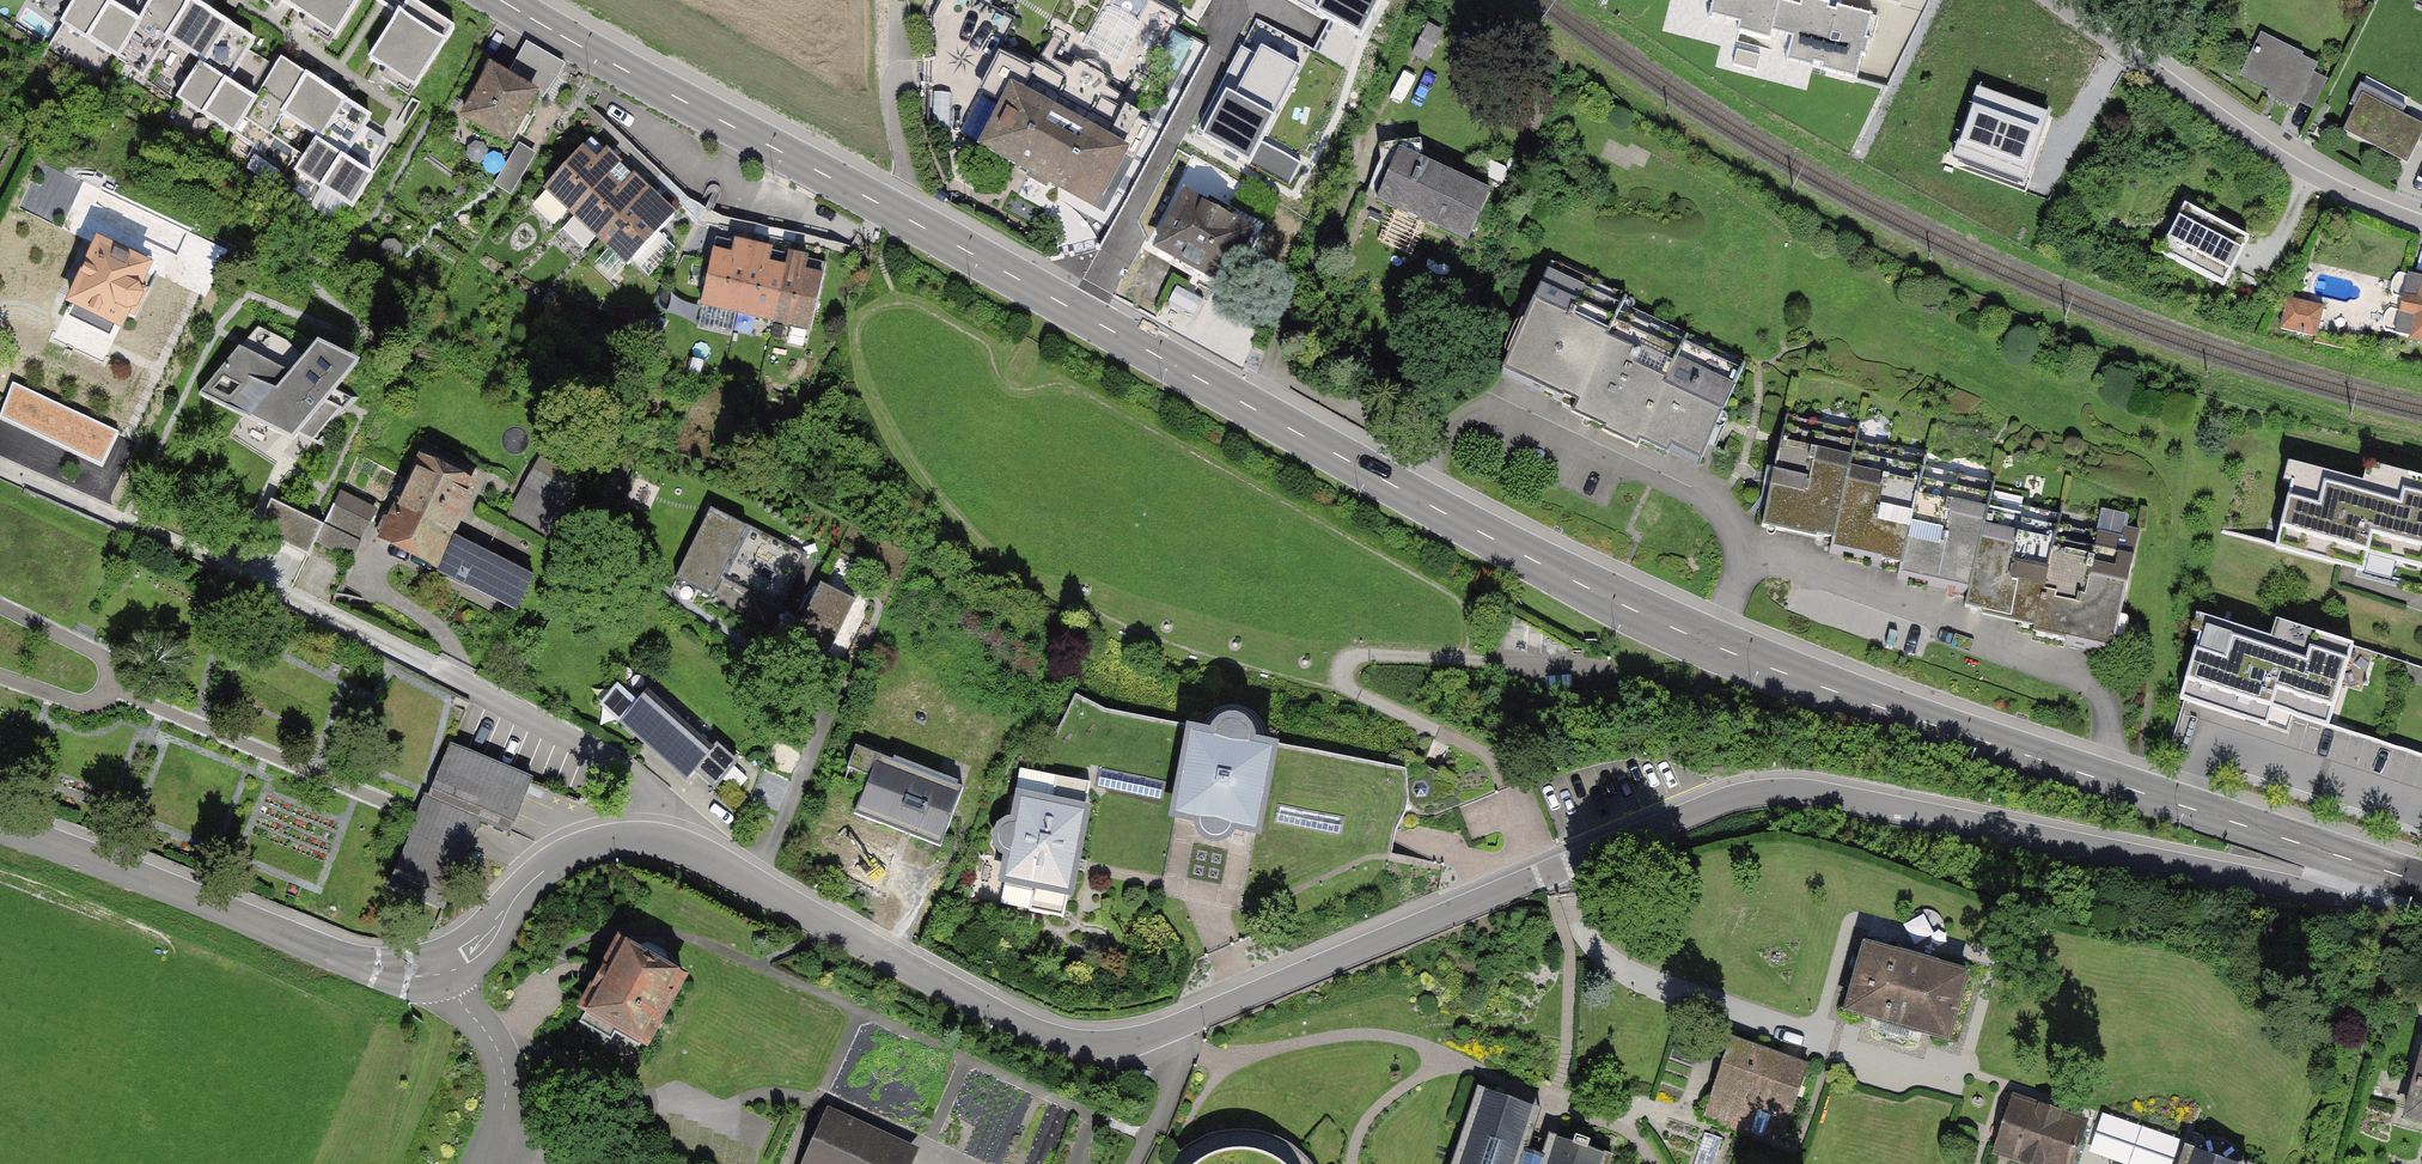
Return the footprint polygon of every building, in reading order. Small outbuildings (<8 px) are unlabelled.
[(63,24),(144,76),(166,41),(198,61),(174,100),(258,154),(283,115),(317,137),(295,171),(355,209),(377,176),(348,158),(372,121),(281,62),(259,97),(233,81),(256,46),(184,0),(154,0),(137,27),(107,8),(112,0),(79,0),(63,24)] [(291,17),(302,0),(264,0),(291,17)] [(291,17),(330,44),(360,0),(302,0),(291,17)] [(1379,0),(1295,0),(1361,35),(1379,0)] [(1707,20),(1716,22),(1718,13),(1743,20),(1741,28),(1772,37),(1774,31),(1792,35),(1785,59),(1857,78),(1874,16),(1839,7),(1841,0),(1713,0),(1707,20)] [(419,88),(457,31),(411,1),(372,58),(419,88)] [(2321,60),(2258,28),(2235,73),(2299,105),(2321,60)] [(1241,46),(1195,130),(1249,159),(1300,65),(1261,44),(1255,53),(1241,46)] [(534,97),(491,73),(464,120),(507,144),(534,97)] [(2361,88),(2342,124),(2408,156),(2421,128),(2421,118),(2361,88)] [(2059,120),(1971,89),(1947,157),(2034,188),(2059,120)] [(1131,161),(1011,97),(978,159),(1098,223),(1131,161)] [(618,160),(590,133),(542,182),(570,210),(618,160)] [(1493,179),(1397,137),(1372,196),(1467,237),(1493,179)] [(520,142),(499,185),(517,194),(538,151),(520,142)] [(646,187),(618,160),(570,210),(599,237),(646,187)] [(675,214),(646,187),(599,237),(627,264),(675,214)] [(2252,234),(2180,199),(2153,253),(2225,289),(2252,234)] [(1186,203),(1157,256),(1232,296),(1260,242),(1186,203)] [(752,246),(714,238),(702,300),(740,307),(752,246)] [(790,253),(752,246),(740,307),(778,315),(790,253)] [(161,276),(99,247),(69,309),(131,339),(161,276)] [(828,260),(790,253),(778,315),(816,322),(828,260)] [(2411,265),(2398,335),(2421,339),(2421,267),(2411,265)] [(1735,379),(1575,309),(1583,291),(1548,275),(1504,375),(1573,406),(1571,411),(1651,446),(1653,442),(1698,462),(1735,379)] [(2320,335),(2327,302),(2289,294),(2282,326),(2320,335)] [(237,346),(200,395),(293,435),(296,431),(320,442),(358,401),(330,388),(358,354),(316,334),(297,357),(284,341),(259,331),(243,348),(237,346)] [(1918,474),(1921,460),(1850,447),(1852,435),(1782,420),(1759,531),(1829,543),(1826,554),(1898,568),(1896,578),(1966,593),(1984,504),(1987,488),(1918,474)] [(454,529),(481,478),(420,447),(375,533),(437,564),(454,529)] [(2282,476),(2292,478),(2275,544),(2362,567),(2367,549),(2421,563),(2421,470),(2366,456),(2360,479),(2287,459),(2282,476)] [(583,491),(539,465),(510,513),(554,540),(583,491)] [(355,558),(375,518),(333,497),(322,517),(274,493),(262,517),(250,511),(245,520),(307,551),(314,538),(355,558)] [(1963,613),(2031,626),(2030,636),(2109,654),(2139,527),(2126,524),(2128,510),(2100,505),(2092,542),(2052,535),(2056,520),(1984,504),(1966,593),(1963,613)] [(812,551),(718,509),(686,581),(780,622),(812,551)] [(454,529),(437,564),(518,603),(535,568),(454,529)] [(822,683),(867,597),(833,580),(788,666),(822,683)] [(2355,634),(2274,608),(2267,629),(2201,608),(2196,624),(2202,626),(2180,692),(2266,720),(2273,701),(2328,719),(2355,634)] [(712,740),(646,682),(617,715),(684,773),(712,740)] [(1231,825),(1232,823),(1260,828),(1279,730),(1256,726),(1257,721),(1253,711),(1244,703),(1234,700),(1223,701),(1213,708),(1208,716),(1186,712),(1167,810),(1194,815),(1194,818),(1195,823),(1198,827),(1201,831),(1205,834),(1210,835),(1215,836),(1220,835),(1224,833),(1228,829),(1231,825)] [(714,785),(740,754),(718,736),(692,767),(714,785)] [(455,744),(436,787),(424,817),(392,891),(446,914),(447,914),(478,841),(491,811),(519,823),(538,779),(455,744)] [(960,785),(873,753),(853,805),(940,838),(960,785)] [(1014,784),(1009,810),(1005,810),(995,816),(990,826),(991,837),(997,846),(1002,849),(996,876),(1005,878),(1004,883),(1032,888),(1028,907),(1061,914),(1066,890),(1071,891),(1089,799),(1085,798),(1089,779),(1055,772),(1051,791),(1014,784)] [(1972,966),(1864,936),(1843,1008),(1952,1039),(1972,966)] [(682,978),(619,942),(582,1007),(645,1042),(682,978)] [(1818,1061),(1734,1032),(1705,1114),(1789,1143),(1818,1061)] [(2407,1115),(2421,1119),(2421,1061),(2407,1115)] [(1479,1084),(1451,1163),(1611,1163),(1615,1153),(1550,1130),(1542,1154),(1533,1151),(1526,1148),(1541,1105),(1479,1084)] [(2011,1091),(1993,1150),(2039,1163),(2072,1163),(2087,1114),(2011,1091)] [(825,1105),(799,1163),(910,1163),(918,1146),(825,1105)] [(2249,1159),(2185,1138),(2176,1163),(2247,1163),(2249,1159)] [(1250,1141),(1230,1140),(1211,1145),(1194,1154),(1184,1163),(1291,1163),(1285,1157),(1269,1147),(1250,1141)]
